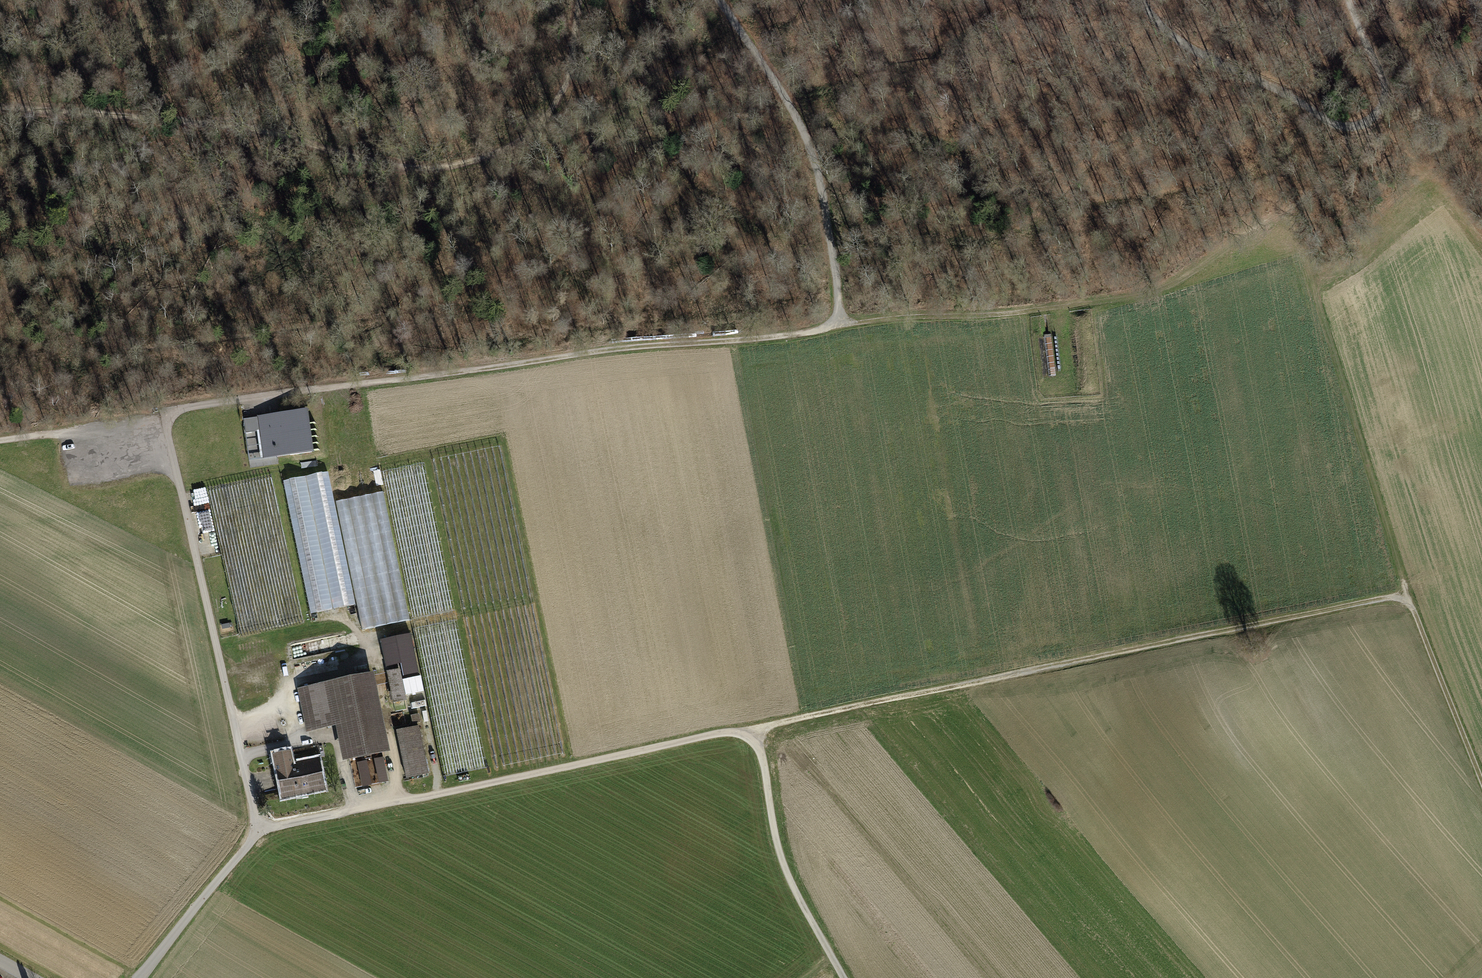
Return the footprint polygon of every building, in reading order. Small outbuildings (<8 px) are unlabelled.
[(306,410),(257,417),(260,438),(268,437),(270,452),(277,451),(278,458),(312,453),(306,410)] [(355,605),(328,473),(283,482),(310,614),(355,605)] [(437,596),(452,611),(429,473),(417,475),(415,482),(423,484),(424,490),(423,497),(419,496),(420,499),(426,498),(429,513),(421,505),(422,514),(431,516),(433,526),(426,553),(418,555),(423,580),(411,577),(412,572),(407,566),(414,608),(427,606),(431,609),(429,617),(438,608),(435,590),(442,592),(444,585),(446,594),(437,596)] [(384,493),(337,503),(363,631),(410,621),(384,493)] [(410,634),(380,640),(386,664),(400,661),(403,675),(418,672),(410,634)] [(399,669),(387,672),(393,701),(405,699),(399,669)] [(370,675),(298,690),(306,726),(340,718),(348,758),(382,751),(374,713),(378,712),(370,675)] [(418,727),(397,731),(406,777),(427,773),(418,727)] [(510,763),(529,759),(527,751),(519,753),(519,749),(507,752),(510,763)] [(288,753),(274,756),(282,795),(325,786),(319,759),(291,765),(288,753)] [(386,757),(360,760),(363,785),(389,782),(386,757)]
